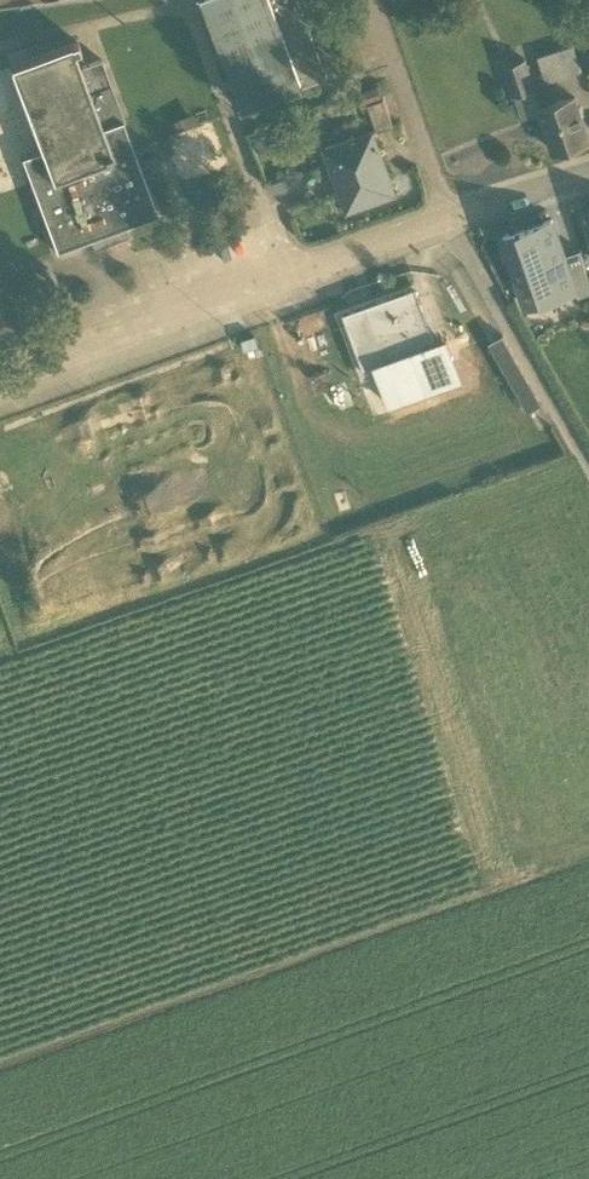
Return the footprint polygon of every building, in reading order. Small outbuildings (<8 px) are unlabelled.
[(245,106),(304,84),(273,0),(205,0),(245,106)] [(304,84),(326,75),(303,13),(298,0),(273,0),(304,84)] [(587,33),(588,32),(588,5),(580,8),(587,33)] [(541,65),(543,72),(581,57),(573,36),(535,51),(541,65)] [(157,213),(123,120),(122,119),(102,126),(80,66),(74,51),(80,49),(77,41),(71,43),(71,42),(10,65),(41,149),(22,156),(32,186),(28,187),(33,202),(38,200),(57,251),(90,238),(93,247),(128,235),(124,225),(157,213)] [(101,58),(80,66),(102,126),(122,119),(123,120),(124,119),(101,58)] [(504,67),(514,96),(535,89),(526,60),(504,67)] [(368,102),(378,129),(394,124),(384,96),(368,102)] [(540,107),(554,151),(588,140),(575,97),(540,107)] [(327,147),(348,208),(395,191),(373,130),(327,147)] [(551,220),(503,235),(527,305),(575,289),(564,256),(551,220)] [(569,268),(584,263),(580,251),(564,256),(569,268)] [(569,268),(578,295),(588,291),(588,278),(584,263),(569,268)] [(344,312),(365,370),(376,366),(375,363),(436,341),(431,327),(416,286),(344,312)] [(436,341),(446,338),(441,324),(431,327),(436,341)] [(518,389),(530,382),(503,334),(491,341),(518,389)] [(375,363),(376,366),(390,405),(462,379),(446,338),(436,341),(375,363)] [(529,409),(541,401),(530,382),(518,389),(529,409)]
